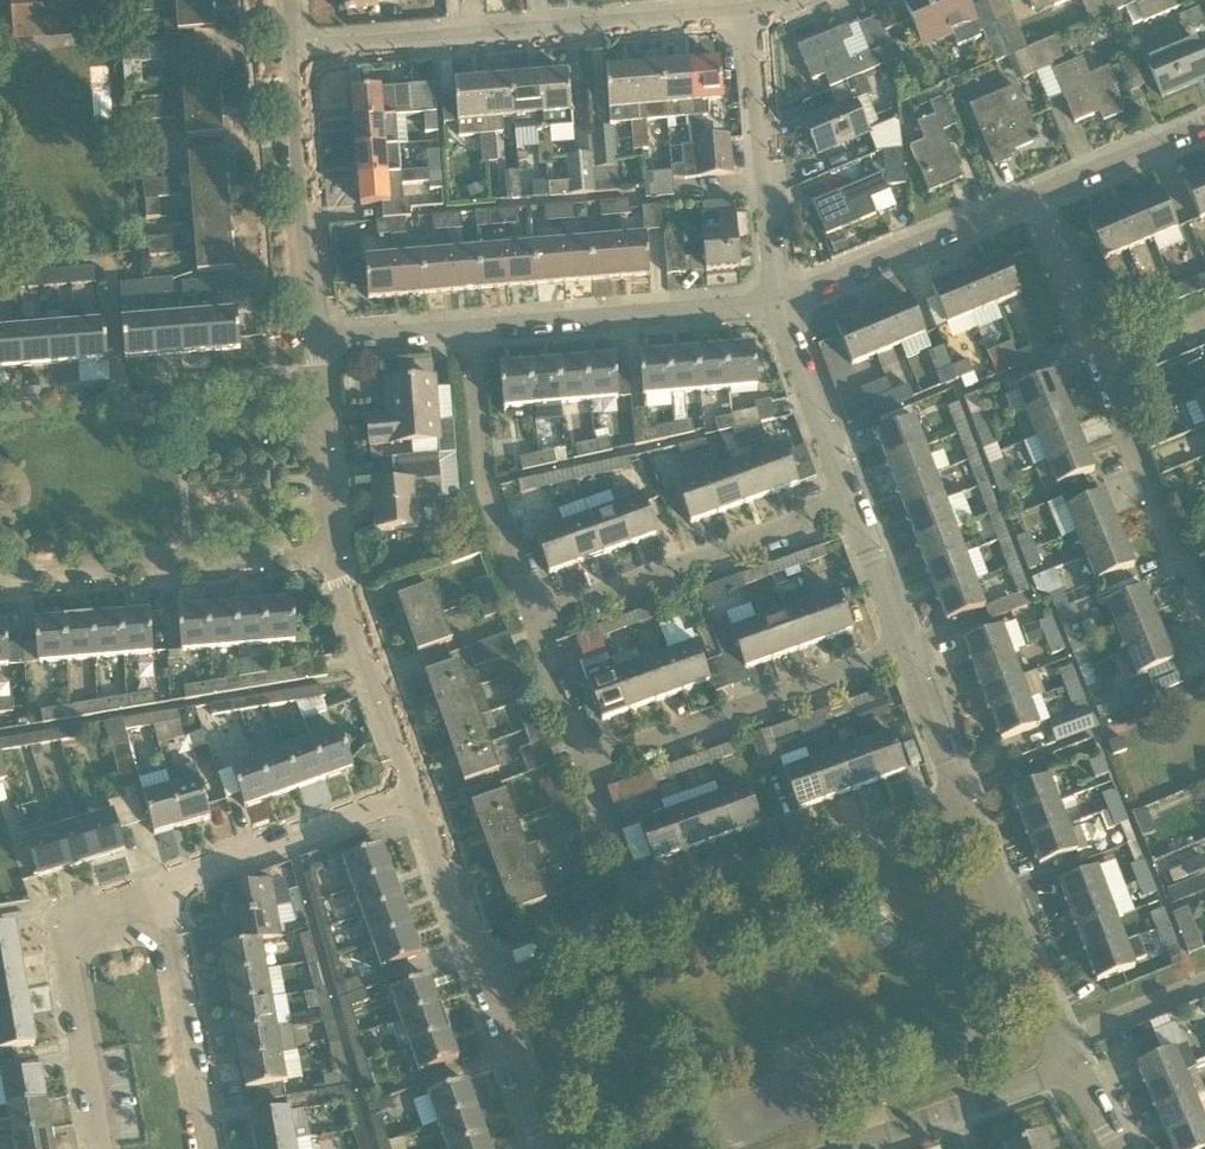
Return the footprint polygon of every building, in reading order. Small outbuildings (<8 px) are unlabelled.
[(15,37),(36,35),(92,31),(114,29),(112,0),(12,0),(15,37)] [(176,14),(226,10),(225,0),(174,0),(176,14)] [(912,20),(920,36),(925,48),(951,37),(956,47),(980,37),(968,8),(965,0),(907,0),(905,1),(905,0),(904,0),(912,20)] [(1008,56),(1011,54),(1025,49),(1012,16),(1013,16),(1006,0),(985,0),(995,23),(994,24),(1008,56)] [(1031,9),(1051,1),(1053,5),(1066,0),(1028,0),(1031,9)] [(1091,21),(1107,14),(1101,0),(1082,0),(1091,21)] [(1107,14),(1136,3),(1135,0),(1101,0),(1107,14)] [(1176,9),(1173,0),(1147,0),(1136,5),(1144,22),(1176,9)] [(226,10),(176,14),(178,41),(228,37),(226,10)] [(853,40),(848,28),(847,26),(798,46),(811,80),(825,74),(830,88),(839,84),(857,76),(861,75),(894,59),(885,38),(876,16),(857,24),(869,54),(850,62),(843,44),(853,40)] [(1008,56),(994,24),(982,29),(995,61),(1008,56)] [(146,34),(131,35),(132,45),(147,44),(146,34)] [(228,37),(178,41),(180,68),(230,64),(228,37)] [(1025,49),(1035,73),(1052,66),(1051,63),(1063,58),(1055,37),(1043,42),(1042,41),(1025,49)] [(1146,61),(1148,65),(1152,74),(1161,96),(1197,81),(1204,78),(1204,59),(1197,39),(1175,48),(1165,52),(1146,61)] [(147,44),(132,45),(133,55),(148,54),(147,44)] [(1035,73),(1025,49),(1011,54),(1021,79),(1035,73)] [(1122,112),(1113,90),(1112,88),(1116,86),(1108,68),(1088,76),(1080,58),(1053,70),(1074,122),(1100,112),(1103,120),(1122,112)] [(436,113),(435,107),(433,83),(432,60),(410,62),(411,84),(393,86),(351,90),(353,119),(395,115),(423,114),(436,113)] [(689,62),(694,115),(701,115),(701,116),(709,115),(707,101),(722,99),(719,60),(689,62)] [(662,64),(666,118),(687,117),(688,130),(702,129),(701,116),(701,115),(694,115),(689,62),(662,64)] [(230,64),(180,68),(182,96),(233,92),(230,64)] [(634,66),(639,121),(645,120),(666,118),(662,64),(634,66)] [(634,66),(605,69),(610,124),(630,122),(631,135),(646,133),(645,120),(639,121),(634,66)] [(149,71),(134,72),(135,82),(150,81),(149,71)] [(537,74),(542,129),(550,129),(572,127),(568,72),(537,74)] [(550,129),(542,129),(537,74),(510,77),(513,116),(515,116),(516,131),(527,130),(535,129),(536,142),(550,141),(550,129)] [(481,79),(486,133),(494,132),(502,132),(500,117),(513,116),(510,77),(481,79)] [(481,79),(454,81),(455,95),(441,96),(443,122),(456,120),(458,136),(479,134),(480,146),(495,145),(494,132),(486,133),(481,79)] [(1000,94),(971,105),(985,144),(994,165),(1010,159),(1007,152),(1033,141),(1033,142),(1039,140),(1030,118),(1023,99),(1018,86),(1000,94)] [(910,148),(919,170),(928,192),(962,178),(942,130),(955,125),(943,96),(939,87),(917,96),(921,105),(929,102),(936,116),(918,123),(925,141),(910,148)] [(818,153),(840,144),(866,133),(852,100),(804,120),(818,153)] [(436,113),(423,114),(425,131),(437,130),(436,113)] [(355,147),(398,144),(395,115),(353,119),(355,147)] [(235,118),(184,122),(187,151),(237,146),(235,118)] [(876,152),(883,152),(900,144),(897,120),(868,132),(876,152)] [(591,135),(596,192),(618,190),(614,128),(592,130),(593,135),(591,135)] [(689,144),(697,144),(700,177),(731,174),(727,137),(703,139),(702,129),(688,130),(689,144)] [(646,133),(631,135),(632,148),(647,147),(646,133)] [(591,135),(589,136),(590,154),(567,156),(569,181),(548,183),(549,196),(596,192),(591,135)] [(550,141),(536,142),(537,157),(552,156),(550,141)] [(155,143),(140,144),(141,154),(156,153),(155,143)] [(398,144),(355,147),(357,175),(400,172),(398,144)] [(670,171),(671,178),(684,179),(700,177),(697,144),(689,144),(681,145),(682,164),(670,165),(670,171)] [(883,152),(885,172),(883,172),(833,193),(811,202),(825,235),(875,214),(868,199),(889,191),(886,185),(905,184),(903,160),(900,144),(883,152)] [(495,145),(480,146),(481,161),(496,160),(495,145)] [(237,146),(187,151),(189,178),(239,173),(237,146)] [(428,170),(439,169),(438,149),(426,150),(428,170)] [(405,217),(411,217),(409,201),(402,201),(401,185),(429,182),(429,188),(441,187),(439,169),(428,170),(400,172),(357,175),(360,205),(382,203),(383,219),(390,219),(405,217)] [(157,170),(142,171),(143,181),(158,180),(157,170)] [(672,196),(671,178),(670,171),(643,174),(645,198),(672,196)] [(1183,182),(1198,218),(1204,216),(1204,172),(1183,182)] [(239,173),(189,178),(191,204),(241,200),(239,173)] [(158,180),(143,181),(144,191),(159,190),(158,180)] [(546,181),(532,182),(533,197),(548,196),(546,181)] [(1170,213),(1161,191),(1136,201),(1152,239),(1153,238),(1159,253),(1183,242),(1177,228),(1170,213)] [(614,200),(616,215),(630,214),(629,199),(614,200)] [(241,200),(191,204),(193,231),(244,227),(241,200)] [(601,216),(616,215),(614,200),(600,202),(601,216)] [(684,258),(682,234),(663,236),(666,274),(685,272),(685,267),(705,266),(705,270),(739,268),(734,211),(733,200),(701,203),(702,233),(704,256),(684,258)] [(1136,201),(1112,211),(1128,249),(1152,239),(1136,201)] [(558,205),(559,219),(573,218),(573,204),(558,205)] [(545,220),(559,219),(558,205),(544,206),(545,220)] [(663,229),(661,206),(642,207),(644,231),(663,229)] [(517,208),(502,210),(504,225),(518,223),(517,208)] [(489,226),(504,225),(502,210),(488,211),(489,226)] [(1112,211),(1087,221),(1103,259),(1128,249),(1112,211)] [(446,214),(447,229),(462,228),(461,213),(446,214)] [(447,229),(446,214),(432,215),(433,230),(447,229)] [(390,219),(391,234),(406,233),(405,217),(390,219)] [(390,219),(383,219),(375,220),(376,235),(391,234),(390,219)] [(162,224),(147,225),(147,235),(162,234),(162,224)] [(244,227),(193,231),(195,259),(246,255),(244,227)] [(564,282),(561,242),(560,230),(532,232),(532,236),(536,284),(564,282)] [(421,253),(408,254),(406,233),(391,234),(393,256),(396,296),(424,293),(421,253)] [(162,234),(147,235),(148,245),(163,244),(162,234)] [(620,277),(649,275),(646,235),(617,237),(620,277)] [(840,235),(827,240),(831,252),(844,247),(840,235)] [(504,239),(505,246),(508,286),(536,284),(532,236),(504,239)] [(592,279),(620,277),(617,237),(589,239),(592,279)] [(592,279),(589,239),(561,242),(564,282),(592,279)] [(477,249),(480,289),(508,286),(505,246),(477,249)] [(449,251),(452,291),(480,289),(477,249),(449,251)] [(452,291),(449,251),(421,253),(424,293),(452,291)] [(121,297),(149,295),(148,280),(143,280),(141,252),(118,254),(121,297)] [(1143,254),(1135,257),(1151,296),(1148,298),(1153,310),(1169,303),(1164,291),(1158,293),(1143,254)] [(393,256),(388,256),(364,258),(367,298),(396,296),(393,256)] [(980,266),(995,304),(1020,293),(1004,256),(980,266)] [(980,266),(956,276),(971,314),(995,304),(980,266)] [(71,285),(95,283),(94,267),(70,269),(71,285)] [(71,285),(70,269),(42,272),(43,287),(71,285)] [(42,272),(14,274),(15,290),(43,287),(42,272)] [(1192,279),(1197,291),(1204,288),(1204,274),(1192,279)] [(956,276),(931,287),(946,324),(971,314),(956,276)] [(148,280),(149,295),(173,293),(172,278),(148,280)] [(204,280),(206,294),(235,292),(233,278),(204,280)] [(206,294),(204,280),(182,282),(183,296),(206,294)] [(1139,286),(1127,291),(1132,304),(1145,299),(1139,286)] [(884,306),(900,344),(906,358),(931,348),(925,333),(909,296),(884,306)] [(1137,316),(1153,310),(1148,298),(1145,299),(1132,304),(1137,316)] [(884,306),(860,316),(876,354),(900,344),(884,306)] [(207,313),(210,350),(239,348),(236,311),(207,313)] [(179,315),(182,353),(210,350),(207,313),(179,315)] [(151,318),(154,355),(182,353),(179,315),(151,318)] [(851,364),(876,354),(860,316),(835,327),(851,364)] [(125,357),(154,355),(151,318),(122,320),(125,357)] [(18,329),(17,320),(1,321),(2,331),(0,331),(0,368),(21,366),(18,329)] [(104,322),(75,325),(78,361),(107,359),(104,322)] [(47,327),(50,364),(78,361),(75,325),(47,327)] [(50,364),(47,327),(18,329),(21,366),(50,364)] [(1015,353),(1011,341),(987,351),(992,362),(996,374),(1005,371),(1021,365),(1015,353)] [(728,388),(733,387),(757,385),(754,345),(724,348),(728,388)] [(956,378),(951,366),(952,365),(944,345),(927,352),(935,372),(940,385),(956,378)] [(1021,365),(1037,358),(1032,346),(1015,353),(1021,365)] [(724,348),(696,350),(700,390),(728,388),(724,348)] [(696,350),(668,352),(671,393),(700,390),(696,350)] [(668,352),(639,355),(642,395),(671,393),(668,352)] [(420,376),(441,372),(438,357),(417,361),(420,376)] [(585,359),(588,399),(618,397),(614,357),(585,359)] [(557,362),(560,401),(588,399),(585,359),(557,362)] [(951,366),(956,378),(972,371),(967,359),(952,365),(951,366)] [(528,364),(532,404),(560,401),(557,362),(528,364)] [(503,406),(532,404),(528,364),(499,367),(503,406)] [(1014,417),(1063,397),(1053,372),(1038,378),(1034,369),(1002,381),(1008,394),(1004,396),(1014,417)] [(454,453),(453,421),(437,423),(433,377),(385,381),(388,416),(367,417),(369,443),(390,442),(390,443),(438,439),(439,454),(454,453)] [(896,403),(891,391),(886,378),(860,389),(866,403),(871,400),(873,405),(855,413),(857,419),(896,403)] [(891,391),(896,403),(912,396),(907,384),(891,391)] [(1179,399),(1192,430),(1204,425),(1204,388),(1179,399)] [(1025,441),(1073,421),(1063,397),(1014,417),(1025,441)] [(730,414),(731,416),(733,428),(746,425),(773,419),(769,399),(754,402),(755,408),(730,414)] [(968,430),(958,403),(948,406),(958,433),(968,430)] [(875,433),(886,460),(924,446),(940,440),(929,414),(914,420),(910,407),(900,411),(878,419),(882,430),(875,433)] [(635,445),(659,440),(656,428),(648,429),(647,408),(632,410),(635,445)] [(989,427),(983,411),(971,415),(977,432),(989,427)] [(733,428),(731,416),(715,419),(718,432),(732,429),(732,428),(733,428)] [(752,442),(764,438),(779,432),(773,419),(746,425),(752,442)] [(692,420),(674,424),(677,436),(694,432),(692,420)] [(1025,441),(1025,442),(1036,437),(1045,461),(1083,445),(1073,421),(1025,441)] [(677,436),(674,424),(656,428),(659,440),(677,436)] [(752,442),(746,425),(733,428),(732,428),(732,429),(738,447),(752,442)] [(989,427),(977,432),(983,448),(995,443),(989,427)] [(968,430),(958,433),(968,460),(978,456),(968,430)] [(609,438),(592,442),(595,454),(612,450),(609,438)] [(691,442),(697,459),(710,454),(705,439),(691,442)] [(595,454),(592,442),(576,445),(578,458),(595,454)] [(684,463),(697,459),(691,442),(678,445),(684,463)] [(1093,470),(1083,445),(1045,461),(1056,486),(1093,470)] [(770,494),(797,484),(784,446),(756,455),(770,494)] [(895,487),(934,473),(924,446),(886,460),(895,487)] [(536,454),(534,447),(519,450),(521,457),(520,457),(522,470),(539,467),(536,454)] [(536,454),(539,467),(556,463),(553,450),(536,454)] [(459,495),(454,453),(439,454),(439,455),(399,458),(400,466),(401,484),(372,487),(376,530),(416,526),(414,500),(440,497),(459,495)] [(770,494),(756,455),(730,465),(743,503),(770,494)] [(968,460),(977,487),(988,483),(978,456),(968,460)] [(629,457),(601,463),(603,474),(631,468),(629,457)] [(995,481),(1007,476),(1001,460),(989,465),(995,481)] [(703,474),(698,461),(671,472),(689,523),(716,513),(703,474)] [(603,474),(601,463),(573,469),(575,480),(603,474)] [(730,465),(703,474),(716,513),(743,503),(730,465)] [(575,480),(573,469),(545,475),(548,486),(575,480)] [(905,514),(944,500),(934,473),(895,487),(905,514)] [(548,486),(545,475),(518,481),(520,492),(548,486)] [(995,481),(1001,497),(1013,492),(1007,476),(995,481)] [(988,483),(977,487),(987,513),(998,510),(988,483)] [(1075,532),(1113,517),(1102,492),(1065,507),(1075,532)] [(629,544),(656,534),(643,496),(615,506),(629,544)] [(953,526),(944,500),(905,514),(915,540),(953,526)] [(588,515),(602,553),(629,544),(615,506),(588,515)] [(997,540),(1008,536),(998,510),(987,513),(997,540)] [(602,553),(588,515),(562,525),(575,563),(602,553)] [(1085,556),(1123,541),(1113,517),(1075,532),(1085,556)] [(562,525),(556,527),(534,535),(548,573),(575,563),(562,525)] [(925,567),(963,553),(953,526),(915,540),(925,567)] [(1016,537),(1022,554),(1035,549),(1029,533),(1016,537)] [(1007,567),(1018,563),(1008,536),(997,540),(1007,567)] [(1085,556),(1096,581),(1133,565),(1123,541),(1085,556)] [(796,554),(799,565),(825,556),(821,545),(796,554)] [(1035,549),(1022,554),(1028,570),(1041,565),(1035,549)] [(963,553),(925,567),(935,594),(973,580),(963,553)] [(767,564),(771,575),(799,565),(796,554),(767,564)] [(1007,567),(1017,594),(984,607),(990,620),(1033,604),(1018,563),(1007,567)] [(771,575),(767,564),(741,574),(744,585),(771,575)] [(1054,605),(1066,600),(1061,589),(1063,589),(1054,570),(1032,579),(1036,589),(1049,594),(1054,605)] [(744,585),(741,574),(714,584),(718,594),(744,585)] [(1100,634),(1115,628),(1152,612),(1142,587),(1140,588),(1136,578),(1127,582),(1102,592),(1094,595),(1099,608),(1091,611),(1100,634)] [(935,594),(946,621),(984,607),(973,580),(935,594)] [(442,581),(388,600),(397,624),(451,605),(442,581)] [(485,581),(471,587),(475,596),(489,591),(485,581)] [(489,591),(475,596),(478,606),(492,601),(489,591)] [(811,602),(824,640),(852,630),(838,592),(811,602)] [(678,596),(651,606),(655,616),(682,606),(678,596)] [(266,642),(272,642),(296,640),(293,600),(263,603),(266,642)] [(1074,621),(1066,600),(1054,605),(1062,626),(1070,646),(1082,641),(1074,621)] [(824,640),(811,602),(784,611),(798,649),(824,640)] [(235,605),(238,645),(266,642),(263,603),(235,605)] [(210,647),(238,645),(235,605),(207,607),(210,647)] [(451,605),(397,624),(405,647),(459,627),(451,605)] [(655,616),(651,606),(624,615),(628,626),(655,616)] [(207,607),(178,609),(181,649),(210,647),(207,607)] [(798,649),(784,611),(757,621),(771,659),(798,649)] [(120,615),(124,654),(153,652),(150,612),(120,615)] [(1162,636),(1152,612),(1115,628),(1125,652),(1162,636)] [(92,617),(95,656),(124,654),(120,615),(92,617)] [(628,626),(624,615),(598,625),(601,635),(628,626)] [(64,620),(67,659),(95,656),(92,617),(64,620)] [(1045,638),(1057,634),(1050,617),(1038,622),(1045,638)] [(757,621),(731,630),(727,619),(709,625),(723,664),(740,658),(744,668),(771,659),(757,621)] [(64,620),(35,622),(38,661),(67,659),(64,620)] [(10,664),(6,624),(0,625),(0,665),(10,664)] [(575,633),(578,644),(584,662),(587,661),(607,653),(601,636),(601,635),(598,625),(575,633)] [(972,666),(1010,651),(1001,626),(963,640),(972,666)] [(459,627),(405,647),(413,670),(467,650),(459,627)] [(502,627),(487,632),(491,642),(505,637),(502,627)] [(681,691),(709,681),(695,642),(690,629),(664,639),(669,652),(668,652),(681,691)] [(1045,638),(1051,654),(1063,649),(1057,634),(1045,638)] [(1125,652),(1126,655),(1135,676),(1173,661),(1162,636),(1125,652)] [(505,637),(491,642),(494,651),(509,646),(505,637)] [(1080,671),(1092,666),(1082,641),(1070,646),(1080,671)] [(467,650),(413,670),(422,693),(476,674),(467,650)] [(981,690),(1019,676),(1010,651),(972,666),(981,690)] [(668,652),(641,662),(655,700),(681,691),(668,652)] [(271,684),(303,679),(327,675),(324,656),(300,660),(295,661),(296,668),(269,672),(271,684)] [(269,672),(268,658),(240,663),(241,676),(243,689),(271,684),(269,672)] [(590,669),(584,671),(588,681),(587,681),(600,720),(628,710),(614,671),(610,661),(590,669)] [(614,671),(628,710),(655,700),(641,662),(614,671)] [(1099,682),(1092,666),(1080,671),(1087,686),(1099,682)] [(1070,667),(1058,671),(1064,686),(1076,682),(1070,667)] [(241,676),(213,681),(215,694),(243,689),(241,676)] [(990,714),(1029,700),(1019,676),(981,690),(990,714)] [(215,694),(213,681),(184,686),(186,699),(215,694)] [(478,681),(424,700),(433,724),(487,704),(478,681)] [(521,681),(507,686),(510,696),(525,691),(521,681)] [(1064,686),(1070,703),(1075,714),(1050,723),(1057,740),(1092,727),(1083,698),(1076,682),(1064,686)] [(299,712),(302,719),(326,710),(321,696),(325,696),(323,685),(296,690),(299,712)] [(299,712),(296,690),(267,695),(269,705),(296,701),(299,712)] [(848,700),(852,711),(879,701),(875,690),(848,700)] [(153,691),(127,696),(129,709),(155,704),(153,691)] [(525,691),(510,696),(514,705),(528,700),(525,691)] [(269,705),(267,695),(239,700),(241,710),(269,705)] [(129,709),(127,696),(96,701),(99,714),(129,709)] [(990,714),(1000,740),(1050,721),(1040,697),(1029,701),(1029,700),(990,714)] [(0,700),(0,713),(13,712),(12,699),(0,700)] [(241,710),(239,700),(210,705),(212,715),(241,710)] [(852,711),(848,700),(821,710),(825,720),(852,711)] [(69,719),(99,714),(96,701),(67,706),(69,719)] [(487,704),(433,724),(441,747),(495,727),(487,704)] [(69,719),(67,706),(41,710),(43,723),(69,719)] [(152,726),(154,725),(158,744),(174,741),(170,722),(180,720),(179,710),(150,714),(152,726)] [(821,710),(795,719),(799,730),(825,720),(821,710)] [(150,714),(122,719),(125,730),(152,726),(150,714)] [(125,798),(142,794),(128,743),(125,730),(122,719),(122,718),(104,722),(111,748),(125,798)] [(799,730),(795,719),(749,736),(762,771),(782,764),(773,739),(799,730)] [(61,729),(63,741),(65,750),(79,748),(77,738),(88,736),(86,725),(61,729)] [(543,725),(529,730),(533,739),(547,734),(543,725)] [(495,727),(441,747),(449,769),(503,750),(495,727)] [(61,729),(28,735),(30,747),(63,741),(61,729)] [(311,739),(325,777),(353,767),(339,729),(311,739)] [(863,742),(877,780),(905,771),(891,732),(863,742)] [(547,734),(533,739),(536,749),(550,744),(547,734)] [(28,735),(0,740),(0,780),(7,777),(1,751),(30,747),(28,735)] [(1125,750),(1120,737),(1107,742),(1112,755),(1125,750)] [(311,739),(285,749),(298,787),(325,777),(311,739)] [(703,752),(707,763),(734,753),(731,742),(703,752)] [(850,790),(877,780),(863,742),(837,752),(850,790)] [(285,749),(258,758),(271,796),(298,787),(285,749)] [(503,750),(449,769),(457,792),(511,773),(503,750)] [(677,762),(681,773),(707,763),(703,752),(677,762)] [(850,790),(837,752),(810,762),(824,800),(850,790)] [(1100,757),(1088,762),(1095,779),(1107,774),(1100,757)] [(244,806),(271,796),(258,758),(230,768),(244,806)] [(549,759),(535,764),(539,774),(553,769),(549,759)] [(681,773),(677,762),(650,772),(654,783),(681,773)] [(810,762),(782,771),(796,810),(824,800),(810,762)] [(170,786),(171,786),(182,826),(210,818),(194,763),(166,771),(170,786)] [(623,781),(606,788),(613,805),(613,807),(657,791),(654,783),(650,772),(623,781)] [(511,773),(457,792),(466,816),(520,797),(511,773)] [(1057,801),(1056,798),(1048,776),(1010,790),(1019,816),(1057,801)] [(719,794),(732,833),(760,823),(746,784),(719,794)] [(154,834),(182,826),(171,786),(170,786),(144,794),(144,793),(142,794),(154,834)] [(1113,789),(1101,794),(1104,801),(1108,811),(1120,806),(1113,789)] [(692,804),(706,842),(732,833),(719,794),(692,804)] [(1057,801),(1019,816),(1028,840),(1066,826),(1057,801)] [(522,803),(468,822),(477,846),(531,827),(522,803)] [(565,804),(551,809),(555,818),(569,813),(565,804)] [(665,814),(679,852),(706,842),(692,804),(665,814)] [(36,805),(21,809),(25,823),(40,819),(36,805)] [(1109,829),(1126,822),(1120,806),(1108,811),(1102,813),(1109,829)] [(569,813),(555,818),(558,828),(572,823),(569,813)] [(83,822),(94,858),(123,849),(112,814),(83,822)] [(665,814),(660,816),(638,824),(651,862),(679,852),(665,814)] [(66,867),(94,858),(83,822),(55,831),(66,867)] [(1038,865),(1060,857),(1076,851),(1088,846),(1080,827),(1075,829),(1073,823),(1066,826),(1028,840),(1038,865)] [(531,827),(477,846),(485,869),(539,850),(531,827)] [(55,831),(26,840),(31,853),(37,876),(66,867),(55,831)] [(1176,903),(1204,892),(1204,839),(1160,858),(1172,887),(1170,888),(1176,903)] [(353,887),(391,874),(381,846),(343,860),(353,887)] [(582,849),(567,854),(571,864),(585,859),(582,849)] [(539,850),(485,869),(493,892),(547,872),(539,850)] [(585,859),(571,864),(574,873),(589,868),(585,859)] [(1142,860),(1130,865),(1136,881),(1148,876),(1142,860)] [(1058,882),(1068,907),(1106,893),(1096,867),(1058,882)] [(321,899),(314,872),(304,875),(311,901),(321,899)] [(547,872),(493,892),(502,916),(556,896),(547,872)] [(363,914),(400,900),(391,874),(353,887),(363,914)] [(1136,881),(1143,898),(1155,893),(1148,876),(1136,881)] [(229,916),(276,908),(271,879),(224,887),(229,916)] [(292,905),(301,902),(297,888),(288,890),(292,905)] [(1077,931),(1115,917),(1106,893),(1068,907),(1077,931)] [(329,926),(321,899),(311,901),(319,929),(329,926)] [(372,940),(410,927),(400,900),(363,914),(372,940)] [(292,905),(296,919),(305,917),(301,902),(292,905)] [(1204,946),(1204,937),(1193,906),(1178,912),(1193,950),(1204,946)] [(281,936),(276,908),(229,916),(234,945),(261,940),(281,936)] [(1167,925),(1162,910),(1149,915),(1155,929),(1167,925)] [(1115,917),(1077,931),(1086,956),(1124,941),(1115,917)] [(1167,925),(1155,929),(1162,946),(1174,941),(1167,925)] [(19,955),(14,926),(0,928),(0,959),(19,955)] [(326,956),(336,953),(329,926),(319,929),(326,956)] [(420,954),(410,927),(372,940),(382,968),(420,954)] [(306,963),(317,960),(310,933),(299,936),(306,963)] [(1124,941),(1086,956),(1096,981),(1104,978),(1134,966),(1132,962),(1147,957),(1138,936),(1124,941)] [(225,976),(266,969),(261,940),(234,945),(220,947),(225,976)] [(337,997),(348,995),(365,988),(360,976),(344,982),(336,953),(326,956),(337,997)] [(24,984),(19,955),(0,959),(0,989),(24,984)] [(317,960),(306,963),(314,990),(325,987),(317,960)] [(271,997),(266,969),(225,976),(230,1004),(271,997)] [(402,1017),(438,1004),(428,977),(392,990),(402,1017)] [(30,1013),(24,984),(0,989),(0,1018),(30,1013)] [(325,987),(314,990),(321,1017),(332,1014),(325,987)] [(348,1036),(358,1033),(351,1006),(369,1000),(365,988),(348,995),(337,997),(348,1036)] [(235,1032),(276,1025),(271,997),(230,1004),(235,1032)] [(411,1044),(448,1031),(438,1004),(402,1017),(411,1044)] [(30,1013),(0,1018),(0,1049),(35,1043),(30,1013)] [(332,1014),(321,1017),(329,1045),(340,1042),(332,1014)] [(297,1050),(291,1023),(276,1026),(276,1025),(235,1032),(240,1060),(297,1050)] [(411,1044),(421,1071),(457,1058),(448,1031),(411,1044)] [(355,1063),(366,1060),(358,1033),(348,1036),(355,1063)] [(340,1042),(329,1045),(337,1073),(323,1076),(324,1080),(326,1090),(340,1087),(351,1084),(340,1042)] [(1146,1089),(1194,1069),(1183,1044),(1135,1064),(1146,1089)] [(297,1051),(297,1050),(240,1060),(246,1089),(303,1079),(298,1051),(297,1051)] [(355,1063),(364,1093),(374,1090),(366,1060),(355,1063)] [(1156,1113),(1194,1097),(1204,1092),(1194,1069),(1146,1089),(1156,1113)] [(2,1076),(7,1106),(45,1099),(40,1070),(2,1076)] [(438,1122),(476,1108),(466,1081),(428,1094),(438,1122)] [(352,1129),(363,1127),(351,1084),(340,1087),(326,1090),(303,1094),(306,1110),(345,1103),(352,1129)] [(1204,1121),(1194,1097),(1156,1113),(1166,1137),(1204,1121)] [(45,1099),(7,1106),(0,1107),(0,1121),(10,1119),(13,1135),(50,1128),(45,1099)] [(476,1108),(438,1122),(447,1148),(485,1135),(476,1108)] [(293,1140),(288,1110),(250,1117),(256,1146),(293,1140)] [(378,1145),(389,1142),(380,1113),(370,1116),(378,1145)] [(1204,1121),(1166,1137),(1171,1148),(1204,1148),(1204,1120),(1204,1121)] [(358,1148),(369,1148),(363,1127),(352,1129),(358,1148)] [(15,1148),(54,1148),(50,1128),(13,1135),(15,1148)] [(485,1135),(447,1148),(448,1148),(490,1148),(485,1135)] [(1042,1135),(1002,1148),(1047,1148),(1042,1135)] [(389,1142),(378,1145),(379,1148),(405,1148),(402,1138),(389,1142)] [(293,1140),(256,1146),(256,1148),(295,1148),(293,1140)]
